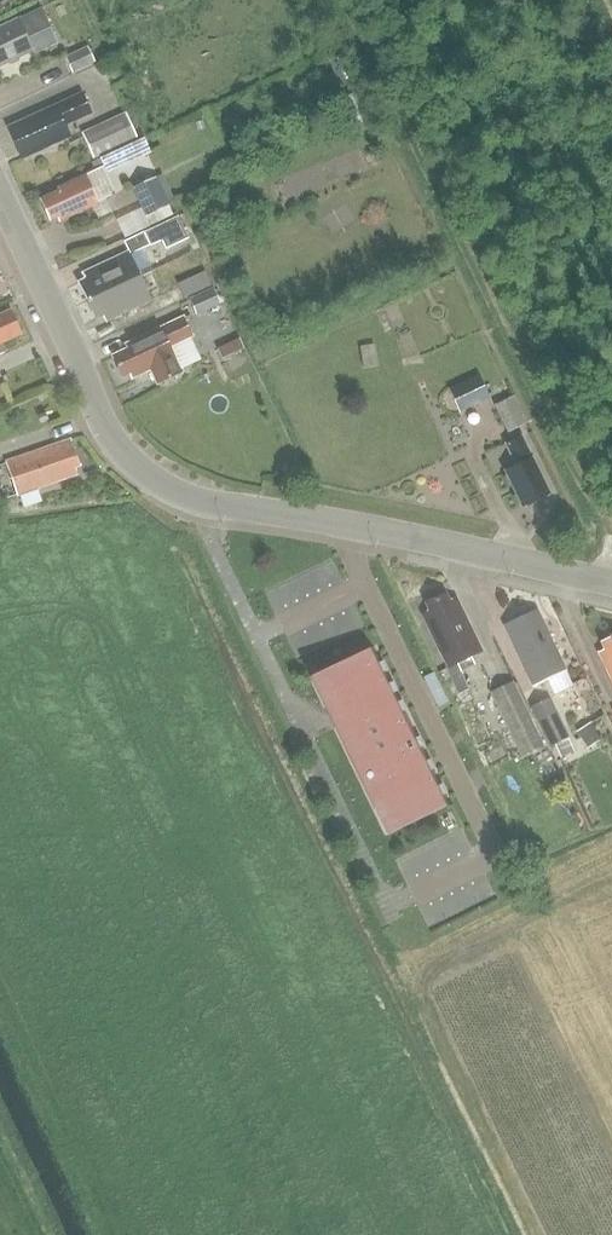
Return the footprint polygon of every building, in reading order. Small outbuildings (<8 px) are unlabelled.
[(35,51),(29,38),(52,28),(43,9),(0,29),(0,67),(35,51)] [(90,47),(67,57),(75,74),(97,63),(90,47)] [(344,55),(329,62),(342,89),(357,82),(344,55)] [(12,132),(22,155),(29,152),(31,156),(72,138),(66,126),(93,114),(83,94),(21,123),(23,127),(12,132)] [(127,119),(84,139),(93,158),(136,138),(127,119)] [(124,148),(102,159),(106,168),(108,172),(130,162),(124,148)] [(52,220),(58,217),(61,222),(101,203),(100,201),(118,193),(108,172),(106,168),(60,189),(62,193),(44,201),(52,220)] [(156,178),(132,189),(142,209),(145,217),(169,207),(169,206),(167,200),(156,178)] [(177,217),(144,234),(145,235),(150,246),(161,241),(162,242),(166,251),(188,240),(178,219),(177,217)] [(90,301),(142,276),(131,252),(85,274),(88,280),(81,283),(90,301)] [(206,273),(179,285),(186,299),(213,287),(206,273)] [(105,316),(108,322),(153,300),(142,276),(90,301),(98,319),(105,316)] [(214,289),(189,300),(196,316),(221,305),(214,289)] [(8,352),(4,343),(12,340),(11,338),(21,333),(12,314),(0,319),(0,355),(8,352)] [(129,349),(115,356),(125,377),(132,374),(134,378),(149,371),(157,387),(185,374),(177,358),(172,347),(195,336),(186,317),(127,345),(129,349)] [(479,375),(448,390),(456,406),(472,399),(475,406),(491,399),(479,375)] [(514,397),(497,405),(510,433),(527,425),(514,397)] [(551,494),(524,438),(507,445),(518,466),(507,472),(524,507),(529,505),(530,507),(538,504),(537,501),(551,494)] [(12,471),(8,473),(17,497),(19,496),(37,489),(79,474),(77,468),(81,466),(72,442),(10,464),(12,471)] [(431,611),(425,614),(451,667),(457,665),(471,657),(483,652),(458,599),(451,602),(448,595),(428,605),(431,611)] [(535,687),(568,671),(539,610),(506,625),(535,687)] [(601,653),(611,676),(611,640),(604,644),(607,650),(601,653)] [(389,831),(446,803),(447,803),(375,652),(326,677),(353,732),(344,737),(389,831)] [(471,657),(457,665),(460,673),(475,665),(471,657)] [(451,667),(446,670),(459,696),(469,691),(460,673),(457,665),(451,667)] [(522,755),(545,744),(516,684),(493,695),(522,755)] [(550,697),(531,707),(551,747),(553,746),(555,745),(563,741),(568,739),(570,738),(550,697)] [(595,730),(581,740),(588,749),(602,740),(595,730)]
